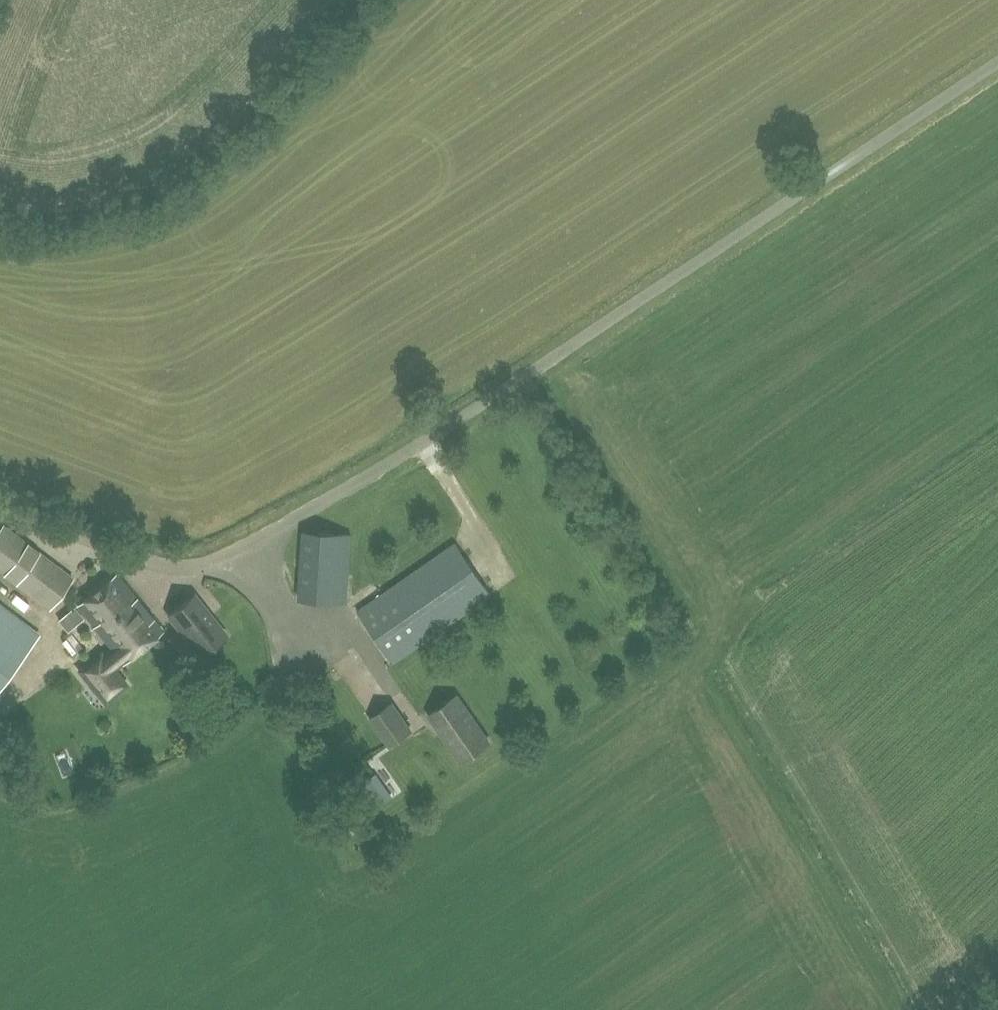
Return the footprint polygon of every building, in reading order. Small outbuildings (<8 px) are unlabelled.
[(72,576),(4,525),(0,530),(0,570),(48,607),(72,576)] [(345,601),(350,534),(303,531),(298,598),(345,601)] [(393,662),(490,595),(454,543),(357,610),(393,662)] [(124,662),(161,631),(115,573),(77,603),(107,643),(112,648),(82,673),(105,701),(126,684),(114,669),(123,661),(124,662)] [(201,656),(227,636),(195,596),(170,616),(201,656)] [(39,635),(0,606),(0,685),(39,635)] [(462,760),(489,742),(457,696),(430,714),(462,760)] [(389,747),(413,730),(393,701),(369,717),(389,747)]
